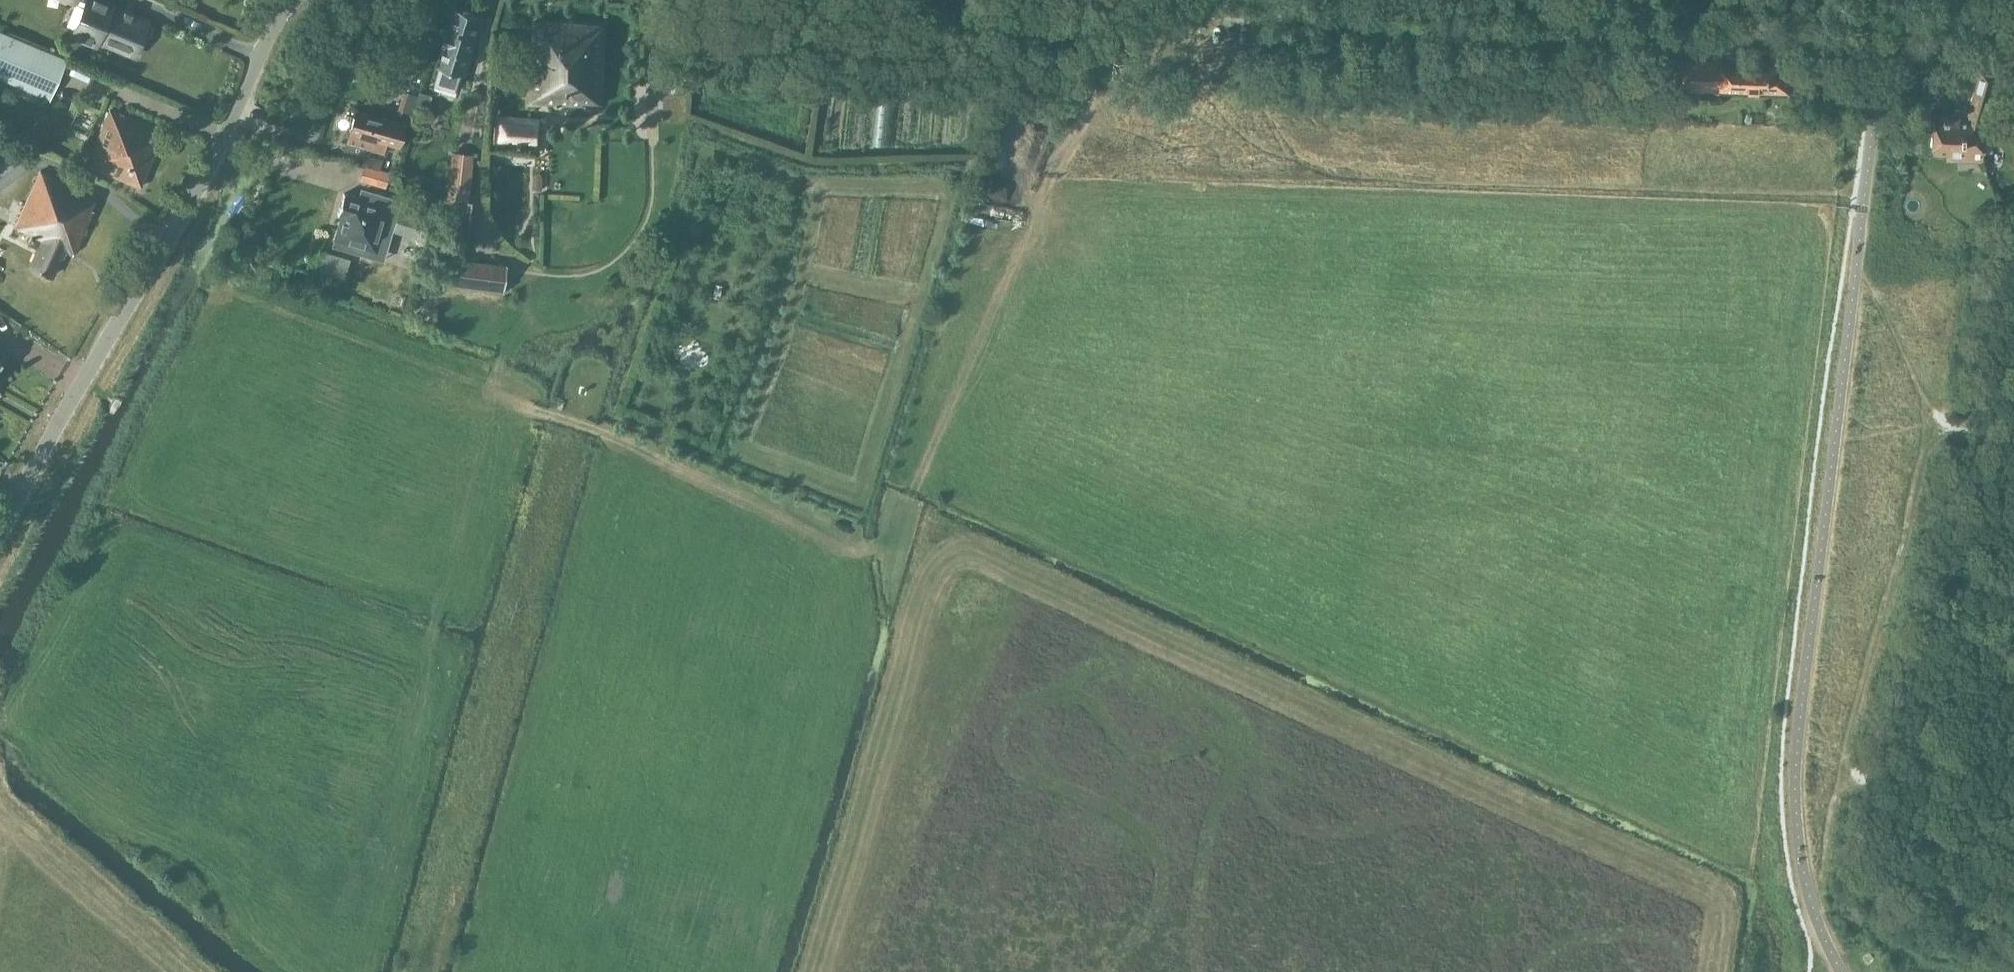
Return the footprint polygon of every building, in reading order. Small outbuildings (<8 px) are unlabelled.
[(96,39),(133,54),(145,24),(142,23),(144,19),(108,5),(110,1),(107,0),(89,0),(75,33),(94,41),(96,39)] [(464,71),(465,71),(481,18),(460,12),(455,14),(440,64),(441,64),(435,85),(458,91),(464,71)] [(535,21),(530,102),(583,107),(583,103),(600,103),(605,26),(535,21)] [(50,100),(67,59),(0,31),(0,79),(50,100)] [(1772,65),(1677,61),(1676,89),(1790,94),(1791,65),(1788,65),(1789,51),(1773,51),(1772,65)] [(1673,55),(1663,54),(1662,66),(1672,66),(1673,55)] [(1933,153),(1950,154),(1947,161),(1984,162),(1983,126),(1999,75),(1981,70),(1970,109),(1955,108),(1952,117),(1922,115),(1922,130),(1934,136),(1933,153)] [(397,109),(411,113),(417,94),(403,90),(397,109)] [(422,108),(426,94),(420,92),(416,106),(422,108)] [(109,109),(87,166),(140,187),(157,145),(152,143),(158,129),(109,109)] [(344,151),(363,156),(364,154),(366,149),(384,154),(387,144),(400,148),(406,125),(408,119),(394,115),(392,121),(356,111),(344,151)] [(494,144),(538,147),(540,119),(497,116),(494,144)] [(450,153),(447,201),(443,201),(440,231),(467,233),(470,203),(469,203),(473,155),(450,153)] [(362,164),(364,164),(378,168),(381,158),(364,154),(363,156),(362,164)] [(364,164),(359,180),(385,187),(390,172),(378,168),(364,164)] [(36,249),(28,266),(51,276),(63,250),(73,255),(93,210),(91,209),(97,197),(40,170),(13,228),(31,236),(27,244),(36,249)] [(334,240),(385,255),(392,230),(423,239),(430,216),(399,208),(401,200),(377,193),(374,202),(344,194),(338,215),(341,216),(334,240)] [(321,251),(316,270),(334,276),(340,257),(321,251)] [(459,286),(504,292),(507,265),(439,257),(435,283),(459,286)]
